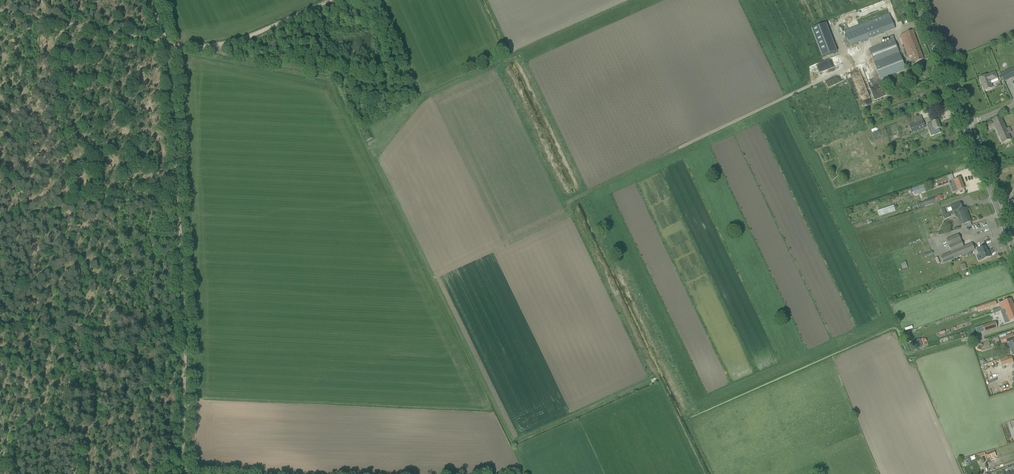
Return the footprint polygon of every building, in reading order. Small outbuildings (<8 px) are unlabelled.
[(845,31),(850,46),(895,29),(889,14),(845,31)] [(811,29),(822,57),(837,51),(826,23),(811,29)] [(912,55),(915,63),(923,59),(913,31),(900,36),(908,56),(912,55)] [(869,49),(881,80),(906,70),(893,36),(888,38),(889,41),(869,49)] [(813,65),(816,73),(833,67),(830,59),(813,65)] [(1004,81),(1013,77),(1013,67),(1000,74),(1004,81)] [(979,78),(984,91),(993,88),(989,80),(993,78),(994,80),(997,79),(995,72),(979,78)] [(992,120),(1003,143),(1011,140),(1008,134),(1012,132),(1010,127),(1006,129),(1000,116),(992,120)] [(909,125),(912,133),(926,127),(923,120),(909,125)] [(931,124),(927,125),(929,129),(932,136),(940,133),(939,129),(941,128),(938,121),(933,122),(932,123),(931,123),(931,124)] [(873,134),(876,141),(880,140),(879,137),(881,136),(879,131),(873,134)] [(952,188),(953,193),(964,188),(960,178),(953,180),(956,187),(952,188)] [(925,185),(912,189),(914,195),(927,191),(925,185)] [(918,204),(919,209),(935,203),(934,198),(923,202),(918,204)] [(966,208),(963,209),(961,202),(950,206),(952,211),(956,210),(957,211),(959,211),(960,215),(958,216),(959,220),(962,219),(964,225),(971,222),(966,208)] [(880,209),(881,215),(895,211),(894,205),(880,209)] [(941,257),(943,263),(954,258),(955,259),(963,256),(964,258),(972,254),(971,252),(975,250),(972,244),(964,247),(958,235),(946,241),(952,252),(941,257)] [(979,252),(983,260),(991,256),(989,251),(988,252),(985,246),(977,250),(978,253),(978,252),(979,252)] [(932,249),(924,253),(926,258),(935,253),(932,249)] [(998,304),(1000,308),(1001,311),(1005,309),(1005,308),(1008,307),(1009,309),(1013,307),(1013,306),(1011,299),(998,304)] [(975,307),(977,311),(997,304),(995,300),(975,307)] [(1001,311),(1003,317),(1008,315),(1010,321),(1013,320),(1013,307),(1009,309),(1008,307),(1005,308),(1005,309),(1001,311)] [(983,326),(985,332),(997,328),(995,322),(983,326)] [(1002,344),(1006,343),(1013,340),(1013,337),(1013,334),(1000,339),(1002,344)] [(1000,360),(1002,366),(1013,362),(1011,356),(1007,358),(1007,356),(1003,357),(1004,359),(1000,360)] [(1013,466),(1013,467),(1009,468),(1010,472),(1005,473),(1013,473),(1013,466)]
